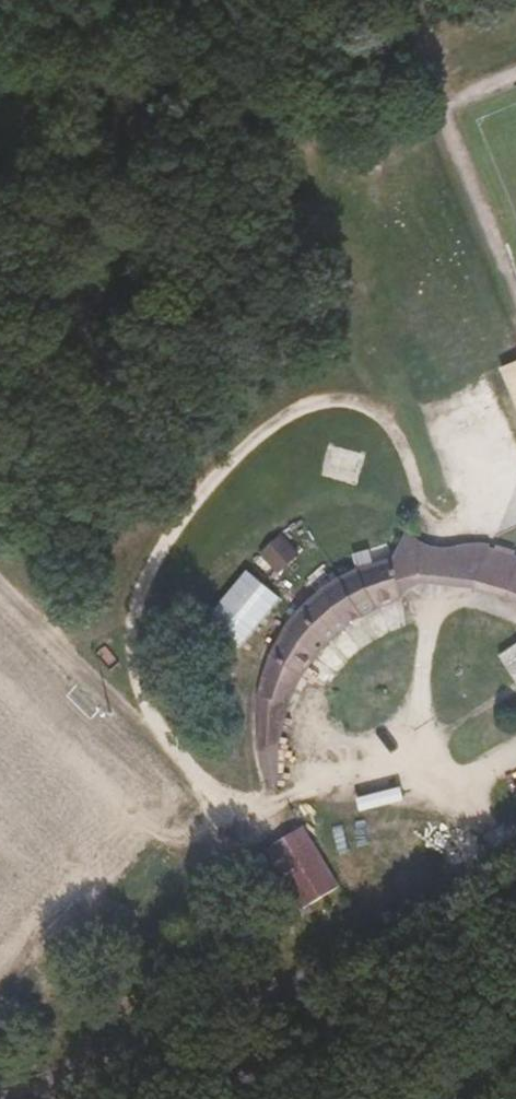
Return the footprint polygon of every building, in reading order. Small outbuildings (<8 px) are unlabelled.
[(369,560),(378,601),(407,590),(428,587),(445,592),(463,550),(418,553),(393,534),(390,533),(369,560)] [(276,577),(299,557),(281,535),(258,554),(276,577)] [(475,605),(491,612),(515,628),(515,575),(507,569),(479,555),(463,550),(445,592),(475,605)] [(243,798),(249,767),(260,715),(270,687),(286,665),(321,634),(325,631),(352,613),(378,601),(369,560),(336,569),(314,579),(303,584),(290,594),(277,607),(243,657),(238,683),(233,715),(230,731),(231,755),(243,798)] [(465,654),(480,685),(509,675),(494,643),(465,654)] [(268,844),(291,912),(335,898),(311,829),(268,844)]
